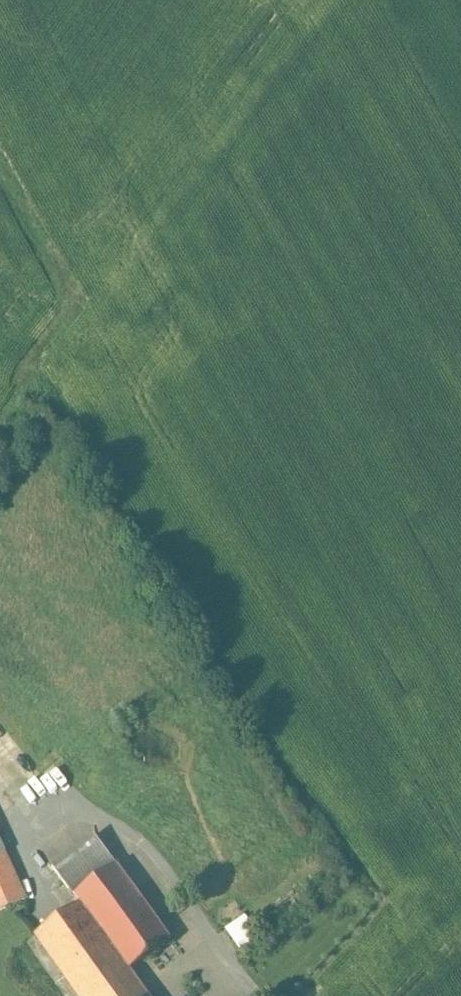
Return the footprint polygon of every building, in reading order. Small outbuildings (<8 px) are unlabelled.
[(57,869),(77,897),(119,867),(99,839),(57,869)] [(0,859),(0,913),(26,899),(6,856),(0,859)] [(174,941),(119,867),(77,897),(83,905),(131,971),(174,941)] [(83,905),(38,938),(78,995),(148,995),(149,995),(131,971),(83,905)] [(224,928),(239,948),(258,933),(243,913),(224,928)]
